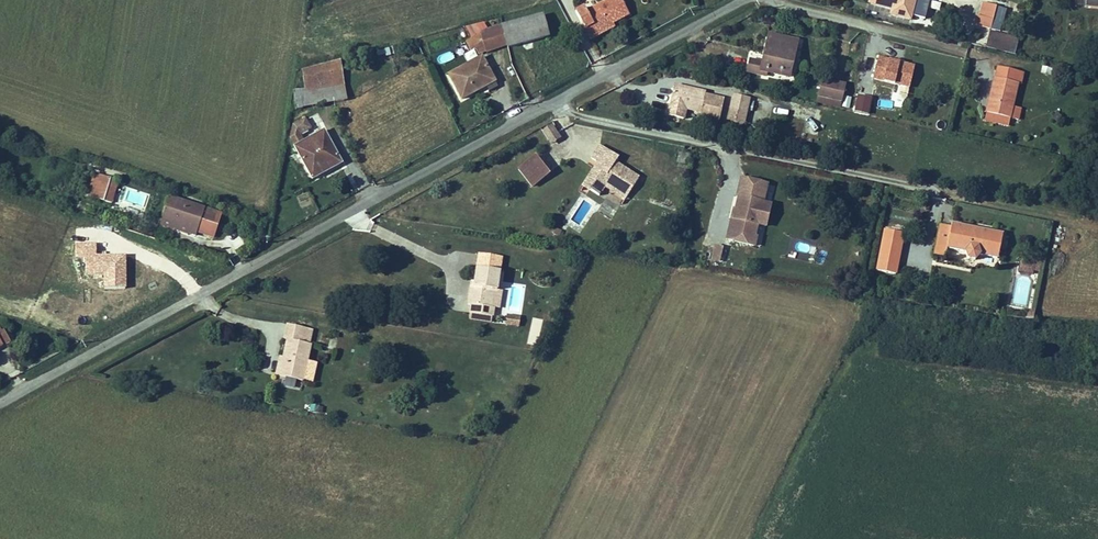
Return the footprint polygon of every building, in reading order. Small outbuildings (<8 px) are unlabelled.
[(594,45),(617,32),(615,28),(632,19),(621,0),(619,0),(589,17),(587,13),(578,19),(594,45)] [(869,3),(874,4),(876,5),(889,8),(888,14),(909,18),(913,0),(870,0),(869,3)] [(974,26),(999,31),(1004,7),(979,2),(974,26)] [(540,43),(534,21),(494,31),(500,53),(540,43)] [(998,35),(999,31),(988,30),(985,48),(1011,52),(1013,37),(998,35)] [(800,42),(774,36),(768,66),(755,63),(752,76),(768,79),(769,74),(791,79),(800,42)] [(468,57),(486,48),(481,38),(463,47),(468,57)] [(909,88),(914,64),(876,57),(871,81),(909,88)] [(341,61),(304,71),(306,78),(343,69),(341,61)] [(453,109),(476,97),(486,91),(473,66),(440,83),(453,109)] [(991,78),(989,88),(1012,94),(1015,83),(1018,83),(1020,71),(996,67),(994,79),(991,78)] [(343,69),(306,78),(308,92),(347,82),(343,69)] [(825,81),(821,97),(846,103),(850,86),(825,81)] [(351,98),(347,82),(308,92),(297,95),(301,111),(351,98)] [(691,116),(690,119),(709,123),(713,102),(694,98),(695,95),(663,88),(658,117),(674,120),(676,112),(691,116)] [(989,88),(984,111),(1008,117),(1018,120),(1020,110),(1009,108),(1012,94),(989,88)] [(486,91),(476,97),(481,106),(491,101),(486,91)] [(737,113),(740,97),(723,93),(720,110),(737,113)] [(737,113),(720,110),(718,119),(735,122),(737,113)] [(1008,117),(984,111),(982,119),(1006,125),(1008,117)] [(293,141),(314,182),(343,165),(329,133),(308,144),(304,135),(312,131),(307,120),(297,126),(293,141)] [(550,145),(561,138),(551,124),(540,131),(550,145)] [(578,188),(588,195),(598,180),(622,197),(634,179),(610,163),(613,158),(595,147),(585,161),(592,166),(578,188)] [(531,158),(514,170),(528,189),(545,176),(531,158)] [(729,232),(742,181),(716,174),(712,192),(714,192),(710,206),(712,206),(710,214),(707,213),(701,235),(727,242),(728,242),(731,232),(729,232)] [(106,176),(99,195),(122,203),(129,185),(106,176)] [(598,180),(588,195),(593,199),(601,187),(615,199),(620,203),(622,197),(598,180)] [(221,240),(229,216),(176,199),(169,223),(197,232),(195,239),(203,241),(205,234),(221,240)] [(740,223),(745,202),(737,200),(732,221),(740,223)] [(993,232),(942,222),(942,225),(930,223),(924,253),(936,255),(937,246),(959,251),(961,258),(965,258),(970,253),(988,257),(993,232)] [(197,232),(169,223),(167,229),(195,239),(197,232)] [(883,228),(873,270),(895,275),(905,233),(883,228)] [(693,258),(697,244),(688,242),(684,256),(693,258)] [(719,262),(722,246),(712,244),(709,260),(719,262)] [(1019,257),(1017,272),(1039,274),(1041,259),(1019,257)] [(504,269),(481,265),(478,283),(475,282),(472,301),(475,302),(473,310),(495,314),(497,305),(494,304),(497,287),(500,287),(504,269)] [(501,306),(504,288),(500,287),(497,287),(494,304),(497,305),(501,306)] [(504,326),(518,327),(519,315),(505,314),(504,326)] [(303,328),(286,324),(283,339),(286,340),(282,357),(279,356),(274,375),(277,376),(300,381),(303,372),(309,373),(312,363),(305,361),(309,345),(299,342),(303,328)] [(307,412),(322,412),(322,405),(308,404),(307,412)]
